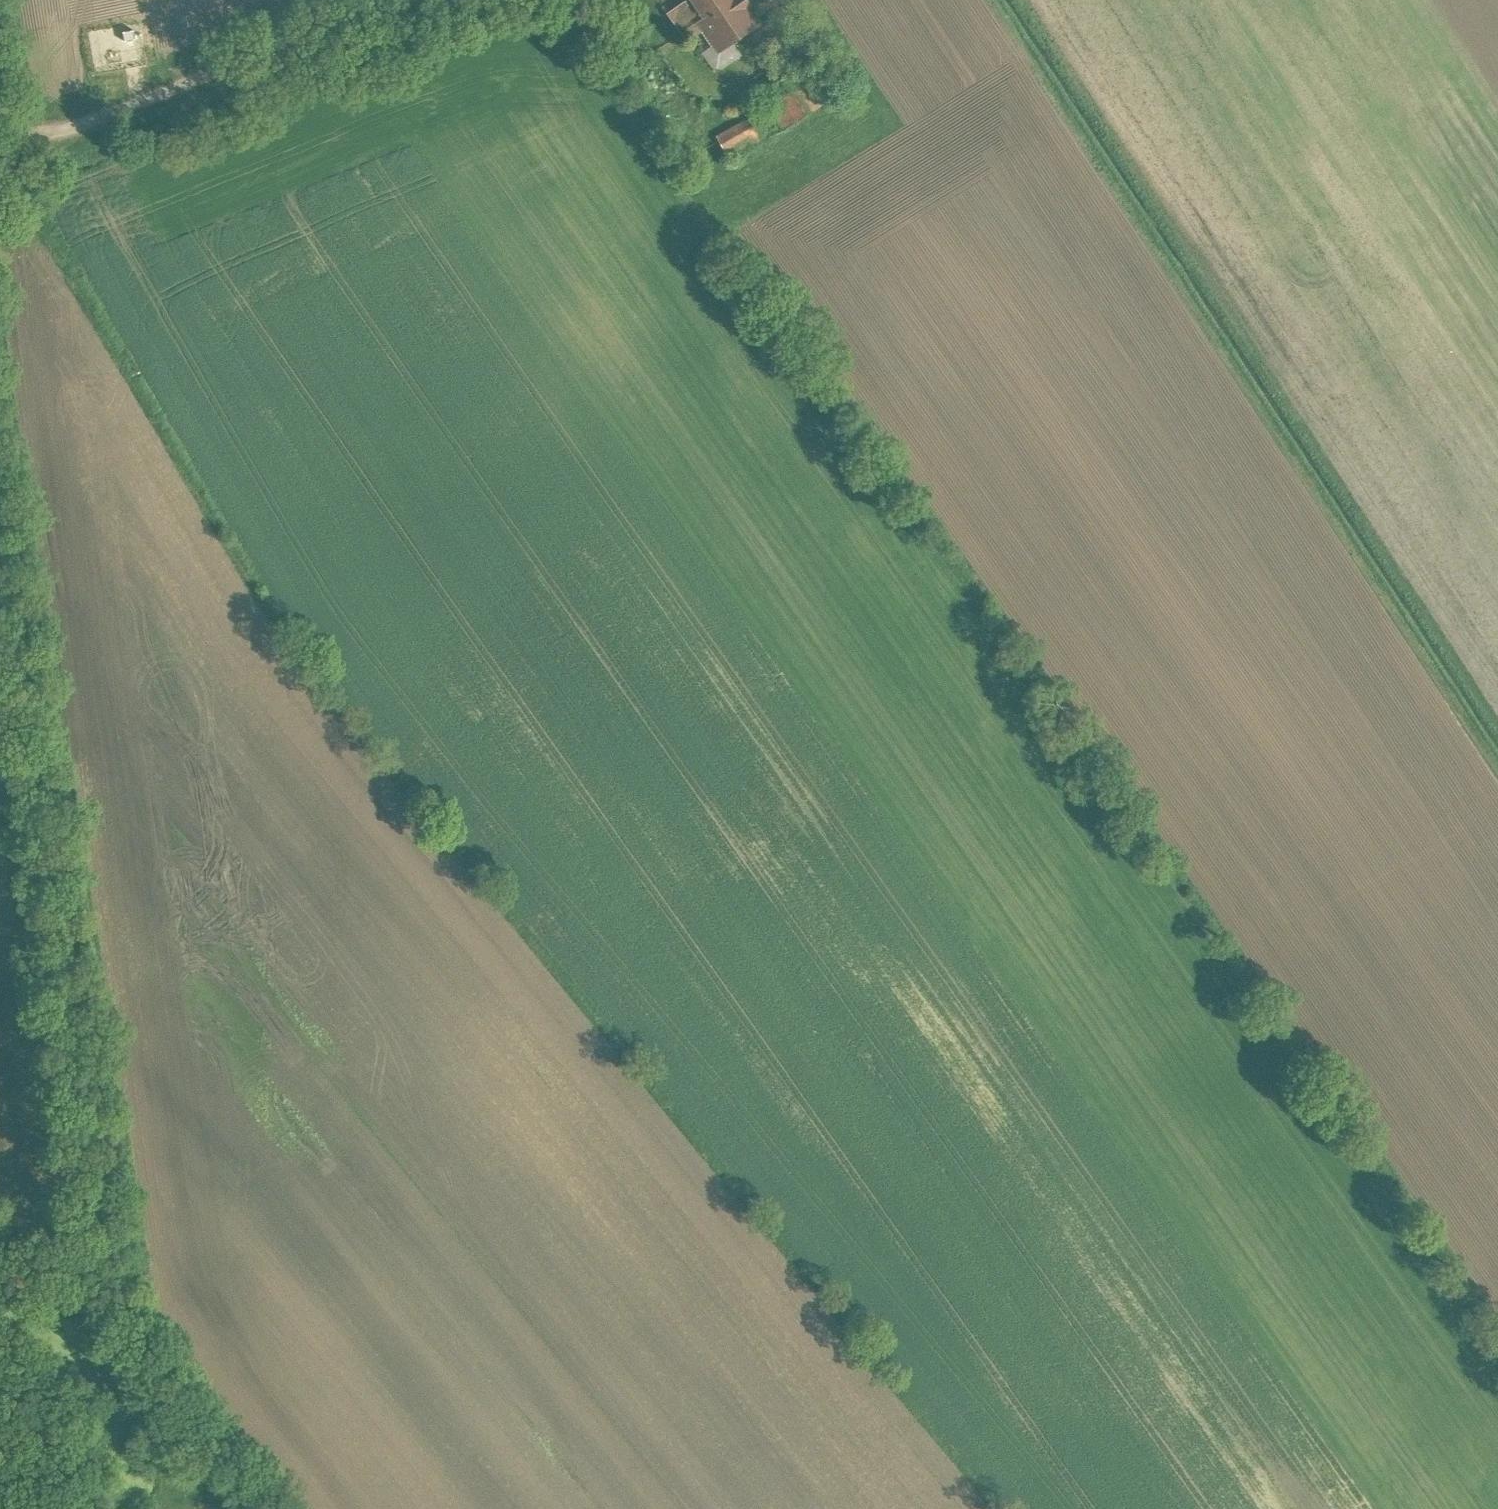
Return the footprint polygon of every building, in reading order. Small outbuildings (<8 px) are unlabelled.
[(755,0),(691,0),(695,5),(671,23),(714,71),(775,28),(755,0)] [(725,137),(737,155),(771,134),(759,115),(725,137)]
